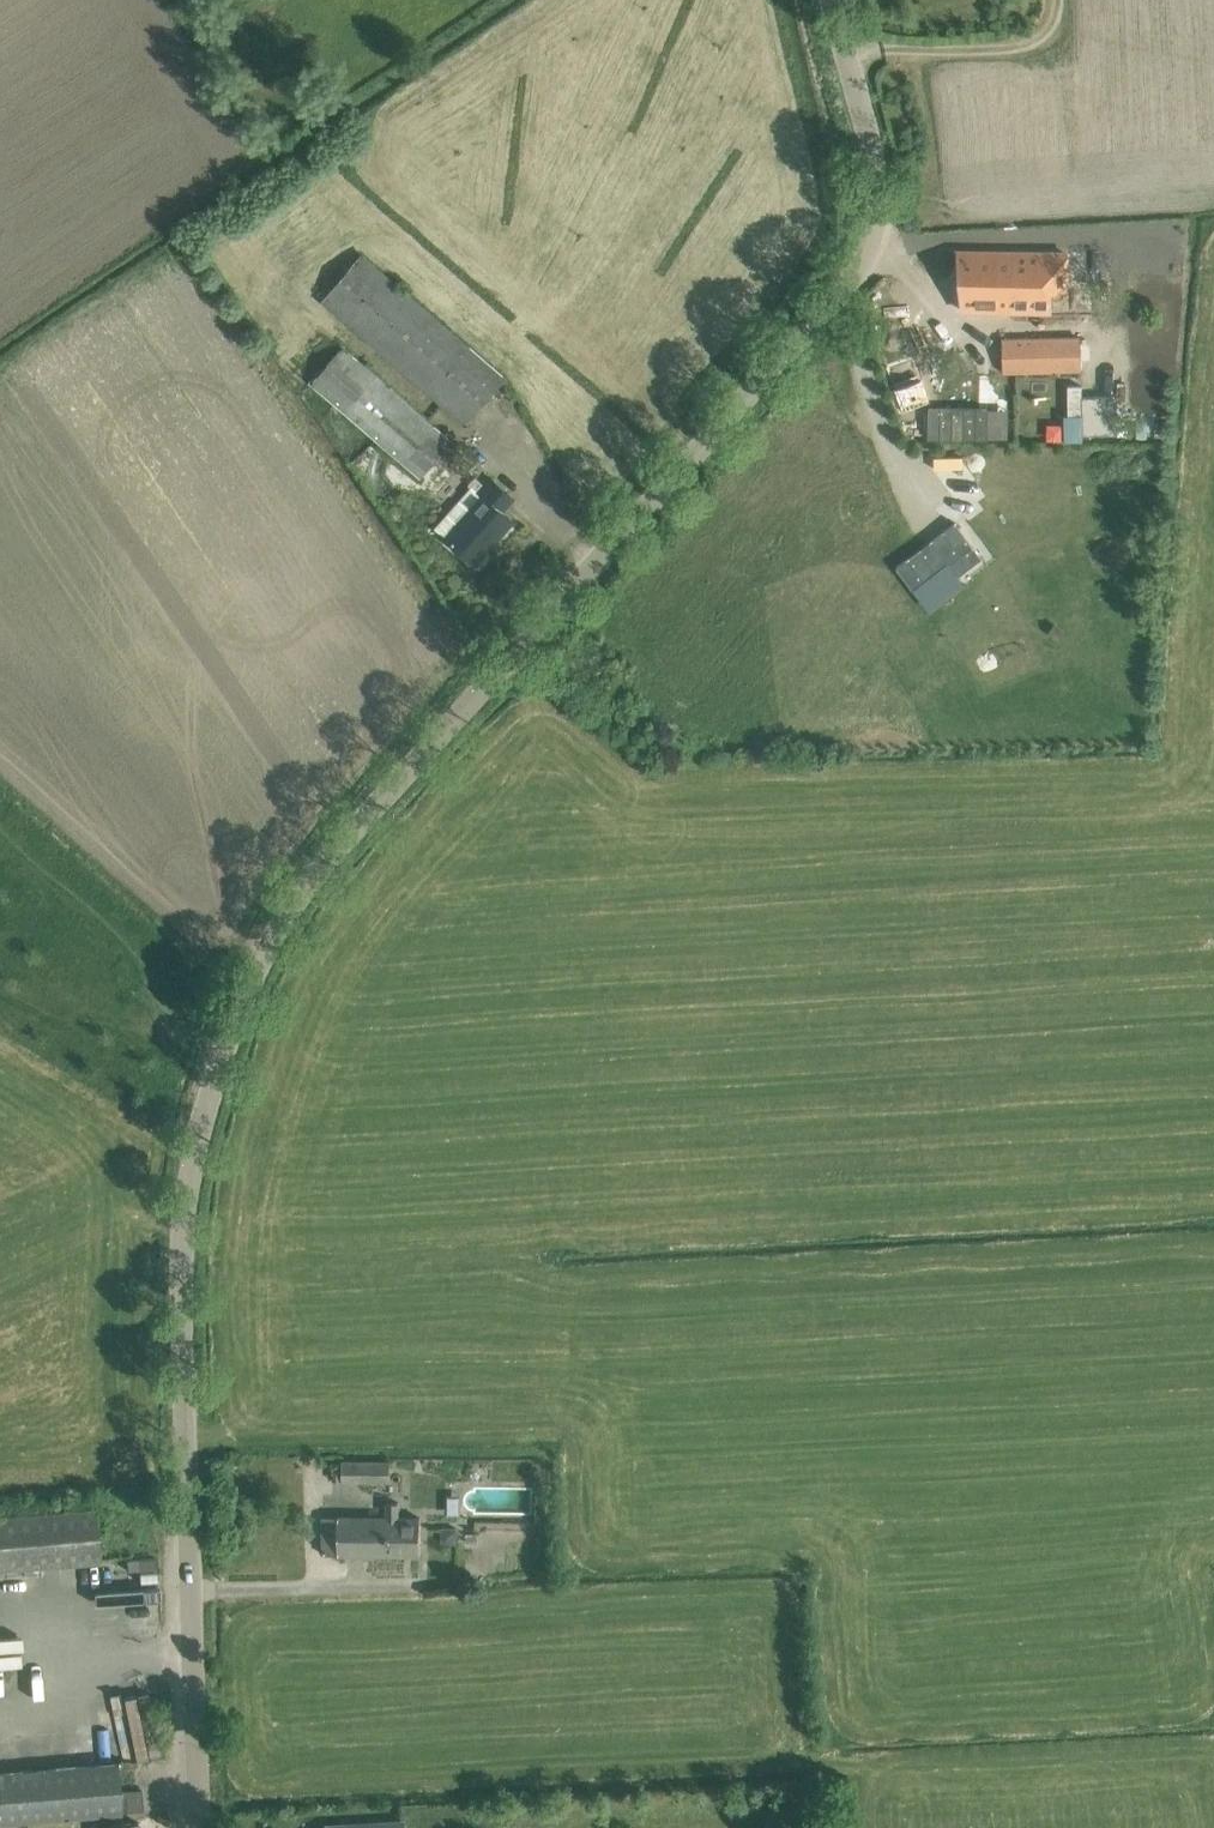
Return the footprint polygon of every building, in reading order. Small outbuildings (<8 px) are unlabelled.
[(957,252),(956,243),(924,244),(925,272),(957,271),(961,309),(1051,310),(1051,288),(1067,289),(1067,276),(1085,276),(1085,254),(957,252)] [(502,383),(506,378),(363,252),(321,303),(464,427),(492,393),(501,400),(510,389),(502,383)] [(917,287),(878,312),(916,371),(955,347),(917,287)] [(1081,369),(1081,338),(1001,340),(1002,371),(1081,369)] [(346,346),(307,381),(420,478),(453,441),(346,346)] [(503,511),(514,499),(489,477),(477,490),(483,496),(446,537),(475,563),(513,520),(503,511)] [(330,1463),(330,1479),(390,1480),(389,1461),(341,1460),(341,1463),(330,1463)] [(386,1505),(386,1516),(322,1516),(323,1554),(418,1553),(418,1516),(397,1516),(397,1505),(386,1505)] [(100,1560),(96,1510),(0,1518),(0,1569),(100,1560)] [(118,1763),(0,1773),(0,1823),(122,1812),(118,1763)]
